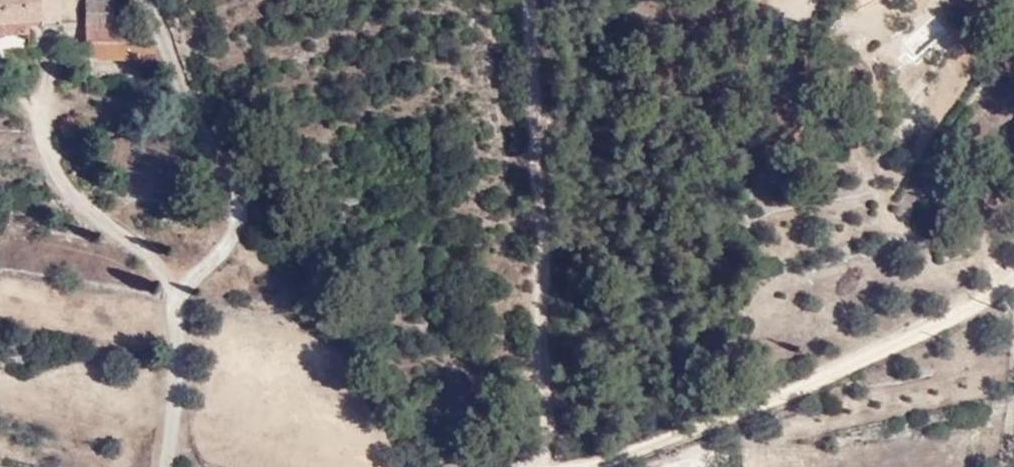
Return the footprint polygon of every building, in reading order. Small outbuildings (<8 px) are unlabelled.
[(26,24),(37,24),(37,32),(56,31),(55,0),(0,0),(0,25),(26,24)] [(115,11),(84,10),(83,32),(115,34),(115,11)] [(0,25),(0,39),(26,39),(26,24),(0,25)] [(115,34),(83,32),(82,50),(144,53),(144,36),(115,34)] [(141,72),(141,80),(155,81),(155,53),(144,53),(82,50),(82,61),(123,64),(123,71),(141,72)] [(103,100),(122,99),(122,89),(104,88),(103,100)]
